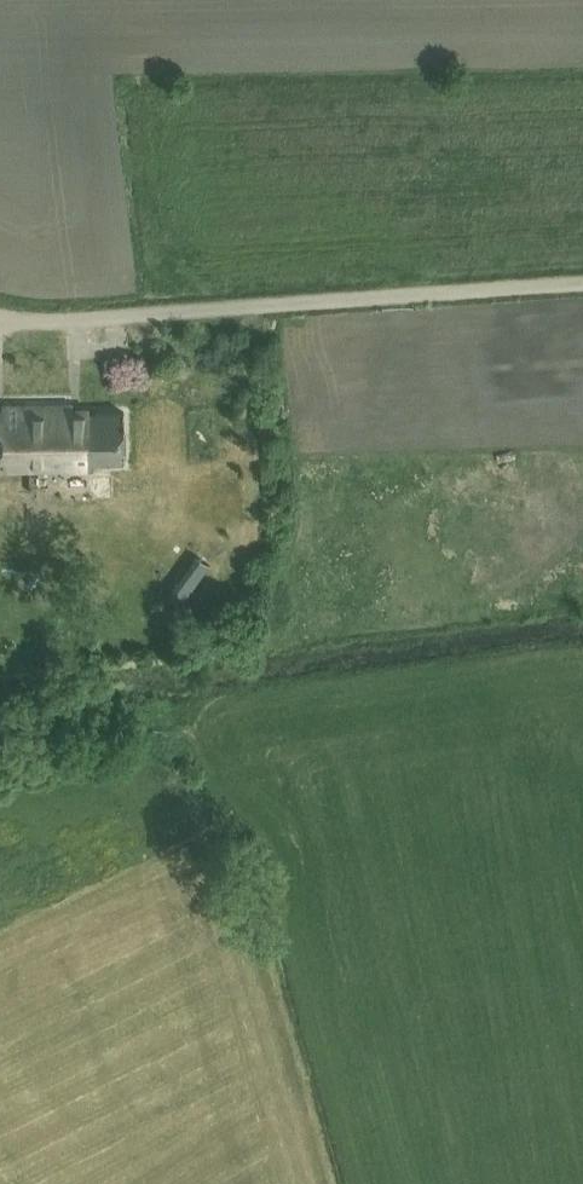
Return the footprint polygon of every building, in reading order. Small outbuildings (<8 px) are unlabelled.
[(125,460),(124,411),(72,412),(72,404),(3,405),(3,410),(0,410),(0,456),(5,456),(5,469),(91,468),(91,460),(125,460)]
